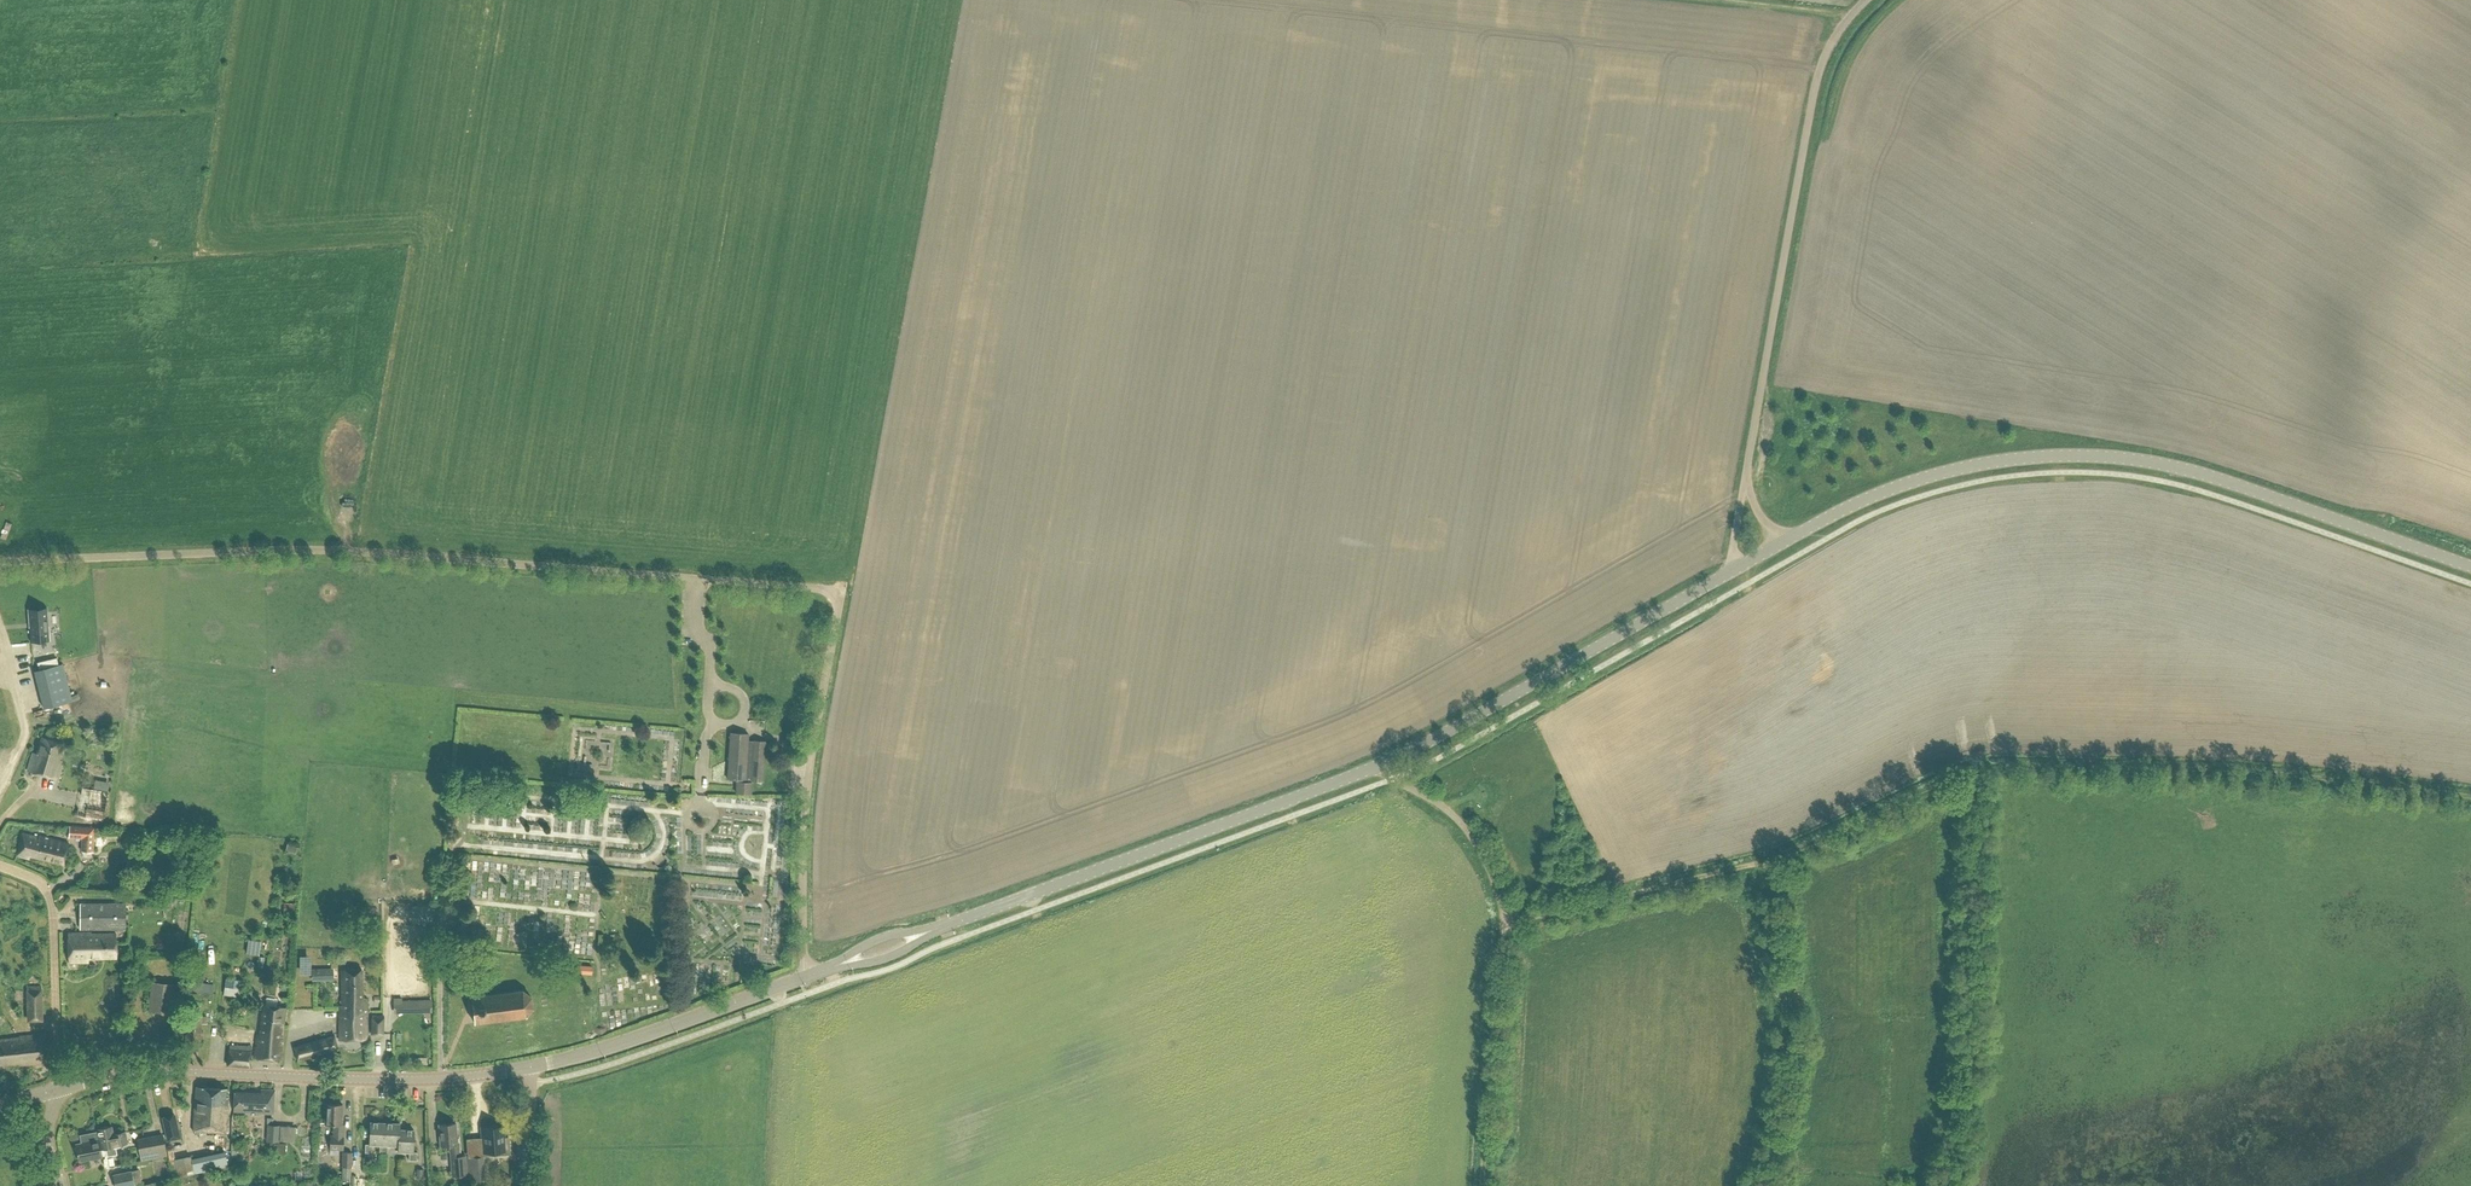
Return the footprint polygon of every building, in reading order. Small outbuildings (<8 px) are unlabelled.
[(47,607),(28,609),(31,641),(50,639),(47,607)] [(72,700),(63,663),(34,670),(43,707),(72,700)] [(749,733),(730,732),(727,778),(738,779),(748,780),(763,780),(765,741),(748,740),(749,733)] [(63,742),(42,736),(37,753),(32,752),(27,770),(56,778),(61,760),(59,759),(63,742)] [(87,773),(86,781),(95,781),(95,773),(87,773)] [(736,781),(736,792),(751,793),(752,782),(748,782),(748,780),(738,779),(737,781),(736,781)] [(108,790),(82,786),(77,818),(103,822),(108,790)] [(36,806),(22,805),(21,820),(35,822),(36,806)] [(95,827),(69,825),(69,837),(81,838),(81,850),(93,851),(95,827)] [(39,837),(23,833),(17,855),(29,858),(30,855),(63,863),(68,843),(39,835),(39,837)] [(1603,836),(1595,839),(1605,861),(1612,858),(1603,836)] [(128,904),(81,903),(80,932),(68,933),(69,962),(88,962),(88,958),(117,957),(116,933),(92,934),(89,932),(86,932),(85,928),(128,929),(128,904)] [(592,966),(576,965),(575,975),(591,975),(592,966)] [(363,997),(362,969),(342,969),(342,1005),(339,1005),(340,1040),(367,1039),(367,999),(363,997)] [(195,993),(213,994),(214,983),(186,981),(185,992),(195,993)] [(176,984),(151,982),(148,1011),(174,1013),(176,984)] [(43,1020),(42,984),(26,985),(28,1020),(43,1020)] [(531,996),(522,989),(471,996),(474,1022),(525,1016),(532,1007),(531,996)] [(418,999),(392,999),(392,1014),(418,1013),(418,999)] [(257,1033),(257,1038),(266,1039),(265,1042),(283,1044),(283,1043),(282,1038),(286,1007),(264,1004),(260,1034),(257,1033)] [(207,1016),(188,1014),(185,1048),(199,1049),(202,1023),(207,1024),(207,1016)] [(384,1015),(371,1015),(371,1034),(383,1035),(384,1015)] [(45,1033),(17,1036),(17,1037),(0,1038),(0,1064),(19,1062),(19,1064),(50,1061),(45,1033)] [(339,1049),(335,1034),(293,1045),(297,1060),(339,1049)] [(257,1038),(255,1057),(282,1060),(283,1044),(265,1042),(266,1039),(257,1038)] [(251,1045),(228,1044),(227,1065),(250,1067),(251,1045)] [(227,1088),(197,1086),(194,1131),(226,1133),(228,1097),(226,1097),(227,1088)] [(275,1089),(261,1089),(261,1092),(235,1091),(234,1111),(274,1113),(275,1089)] [(343,1104),(325,1103),(325,1124),(334,1124),(333,1135),(330,1135),(330,1148),(344,1149),(344,1136),(343,1136),(344,1124),(342,1124),(343,1104)] [(180,1136),(175,1114),(163,1116),(168,1139),(180,1136)] [(384,1145),(385,1122),(370,1121),(369,1144),(366,1143),(365,1152),(373,1152),(373,1145),(379,1145),(384,1145)] [(388,1145),(398,1146),(399,1146),(400,1129),(400,1123),(385,1122),(384,1145),(379,1145),(379,1152),(388,1152),(388,1145)] [(459,1135),(457,1135),(456,1123),(439,1124),(440,1145),(450,1144),(452,1176),(467,1175),(466,1156),(460,1156),(459,1135)] [(279,1124),(267,1124),(266,1140),(279,1140),(279,1124)] [(97,1131),(100,1150),(107,1149),(108,1155),(116,1153),(115,1145),(128,1143),(125,1130),(113,1133),(112,1125),(97,1128),(97,1131)] [(497,1126),(482,1127),(483,1144),(483,1151),(506,1150),(504,1137),(500,1137),(499,1126),(497,1126)] [(414,1129),(400,1129),(399,1146),(398,1146),(398,1152),(409,1152),(409,1159),(417,1160),(417,1152),(413,1151),(414,1129)] [(100,1150),(97,1131),(80,1134),(82,1142),(76,1143),(80,1160),(108,1155),(107,1149),(100,1150)] [(163,1134),(137,1139),(141,1160),(167,1155),(163,1134)] [(351,1152),(342,1152),(341,1179),(350,1179),(351,1152)] [(229,1165),(226,1154),(204,1159),(206,1170),(229,1165)] [(481,1156),(467,1157),(469,1180),(484,1179),(484,1166),(481,1167),(481,1156)] [(170,1174),(169,1161),(156,1161),(157,1175),(170,1174)] [(139,1169),(112,1174),(115,1185),(126,1185),(142,1183),(139,1169)] [(501,1176),(500,1185),(510,1185),(511,1177),(501,1176)]
